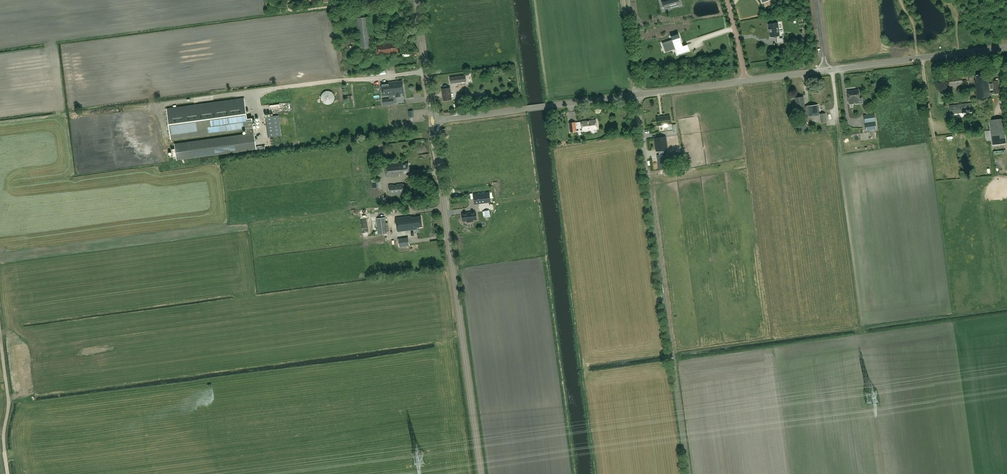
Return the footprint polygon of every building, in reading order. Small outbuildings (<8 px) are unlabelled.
[(360,50),(372,48),(368,17),(356,18),(360,50)] [(770,32),(770,36),(774,36),(775,36),(776,36),(777,43),(783,42),(783,38),(780,38),(778,23),(774,24),(773,24),(769,25),(769,29),(769,30),(770,31),(769,31),(769,32),(770,32)] [(675,48),(675,49),(677,55),(685,52),(683,46),(682,45),(682,43),(678,34),(671,37),(672,40),(662,43),(663,47),(666,46),(668,50),(675,48)] [(390,42),(376,44),(378,56),(398,53),(397,42),(390,43),(390,42)] [(986,74),(976,75),(976,79),(974,80),(977,99),(991,97),(990,94),(994,93),(1000,93),(998,80),(992,81),(992,83),(989,84),(989,83),(988,83),(988,79),(987,80),(986,74)] [(962,76),(949,77),(950,85),(963,84),(963,87),(967,87),(966,80),(962,81),(962,76)] [(401,96),(400,93),(404,93),(402,80),(381,83),(382,96),(396,94),(396,97),(401,96)] [(442,88),(444,100),(451,99),(450,87),(442,88)] [(334,100),(335,99),(335,98),(335,96),(334,95),(334,94),(333,92),(332,92),(330,91),(329,90),(328,90),(326,90),(325,91),(324,92),(323,92),(322,94),(321,95),(321,96),(321,98),(321,99),(321,100),(322,102),(323,103),(324,103),(325,104),(326,105),(328,105),(329,105),(330,104),(332,103),(333,103),(334,102),(334,100)] [(857,102),(857,98),(859,98),(858,90),(848,91),(849,99),(849,104),(859,103),(859,102),(858,102),(857,102)] [(803,96),(795,97),(796,107),(799,107),(800,110),(806,110),(807,116),(819,114),(818,104),(804,106),(803,96)] [(167,109),(171,140),(246,129),(247,134),(174,144),(175,149),(172,150),(173,156),(176,155),(177,160),(256,149),(254,133),(253,128),(253,123),(256,122),(255,118),(247,119),(244,98),(167,109)] [(950,114),(971,112),(970,103),(949,105),(950,114)] [(864,115),(865,122),(875,121),(874,113),(864,115)] [(670,116),(665,116),(657,117),(658,125),(671,124),(670,116)] [(1003,119),(989,120),(992,145),(1006,144),(1003,119)] [(596,120),(581,121),(582,130),(597,129),(596,120)] [(875,122),(865,123),(866,130),(876,129),(875,122)] [(276,137),(274,126),(266,127),(268,138),(276,137)] [(665,136),(655,138),(656,150),(666,149),(665,136)] [(666,154),(657,155),(659,170),(668,168),(666,154)] [(403,162),(385,164),(386,177),(400,175),(400,174),(410,173),(409,163),(403,164),(403,162)] [(393,185),(393,184),(389,185),(390,195),(404,193),(403,185),(403,183),(396,184),(397,185),(393,185)] [(475,204),(491,202),(489,193),(474,195),(475,204)] [(476,219),(475,212),(462,213),(463,221),(467,220),(467,222),(472,221),(472,220),(476,219)] [(411,216),(396,217),(397,231),(416,229),(416,227),(419,227),(422,227),(421,216),(415,217),(411,217),(411,216)] [(376,218),(378,234),(387,233),(385,217),(376,218)] [(398,239),(399,247),(409,245),(408,238),(398,239)]
